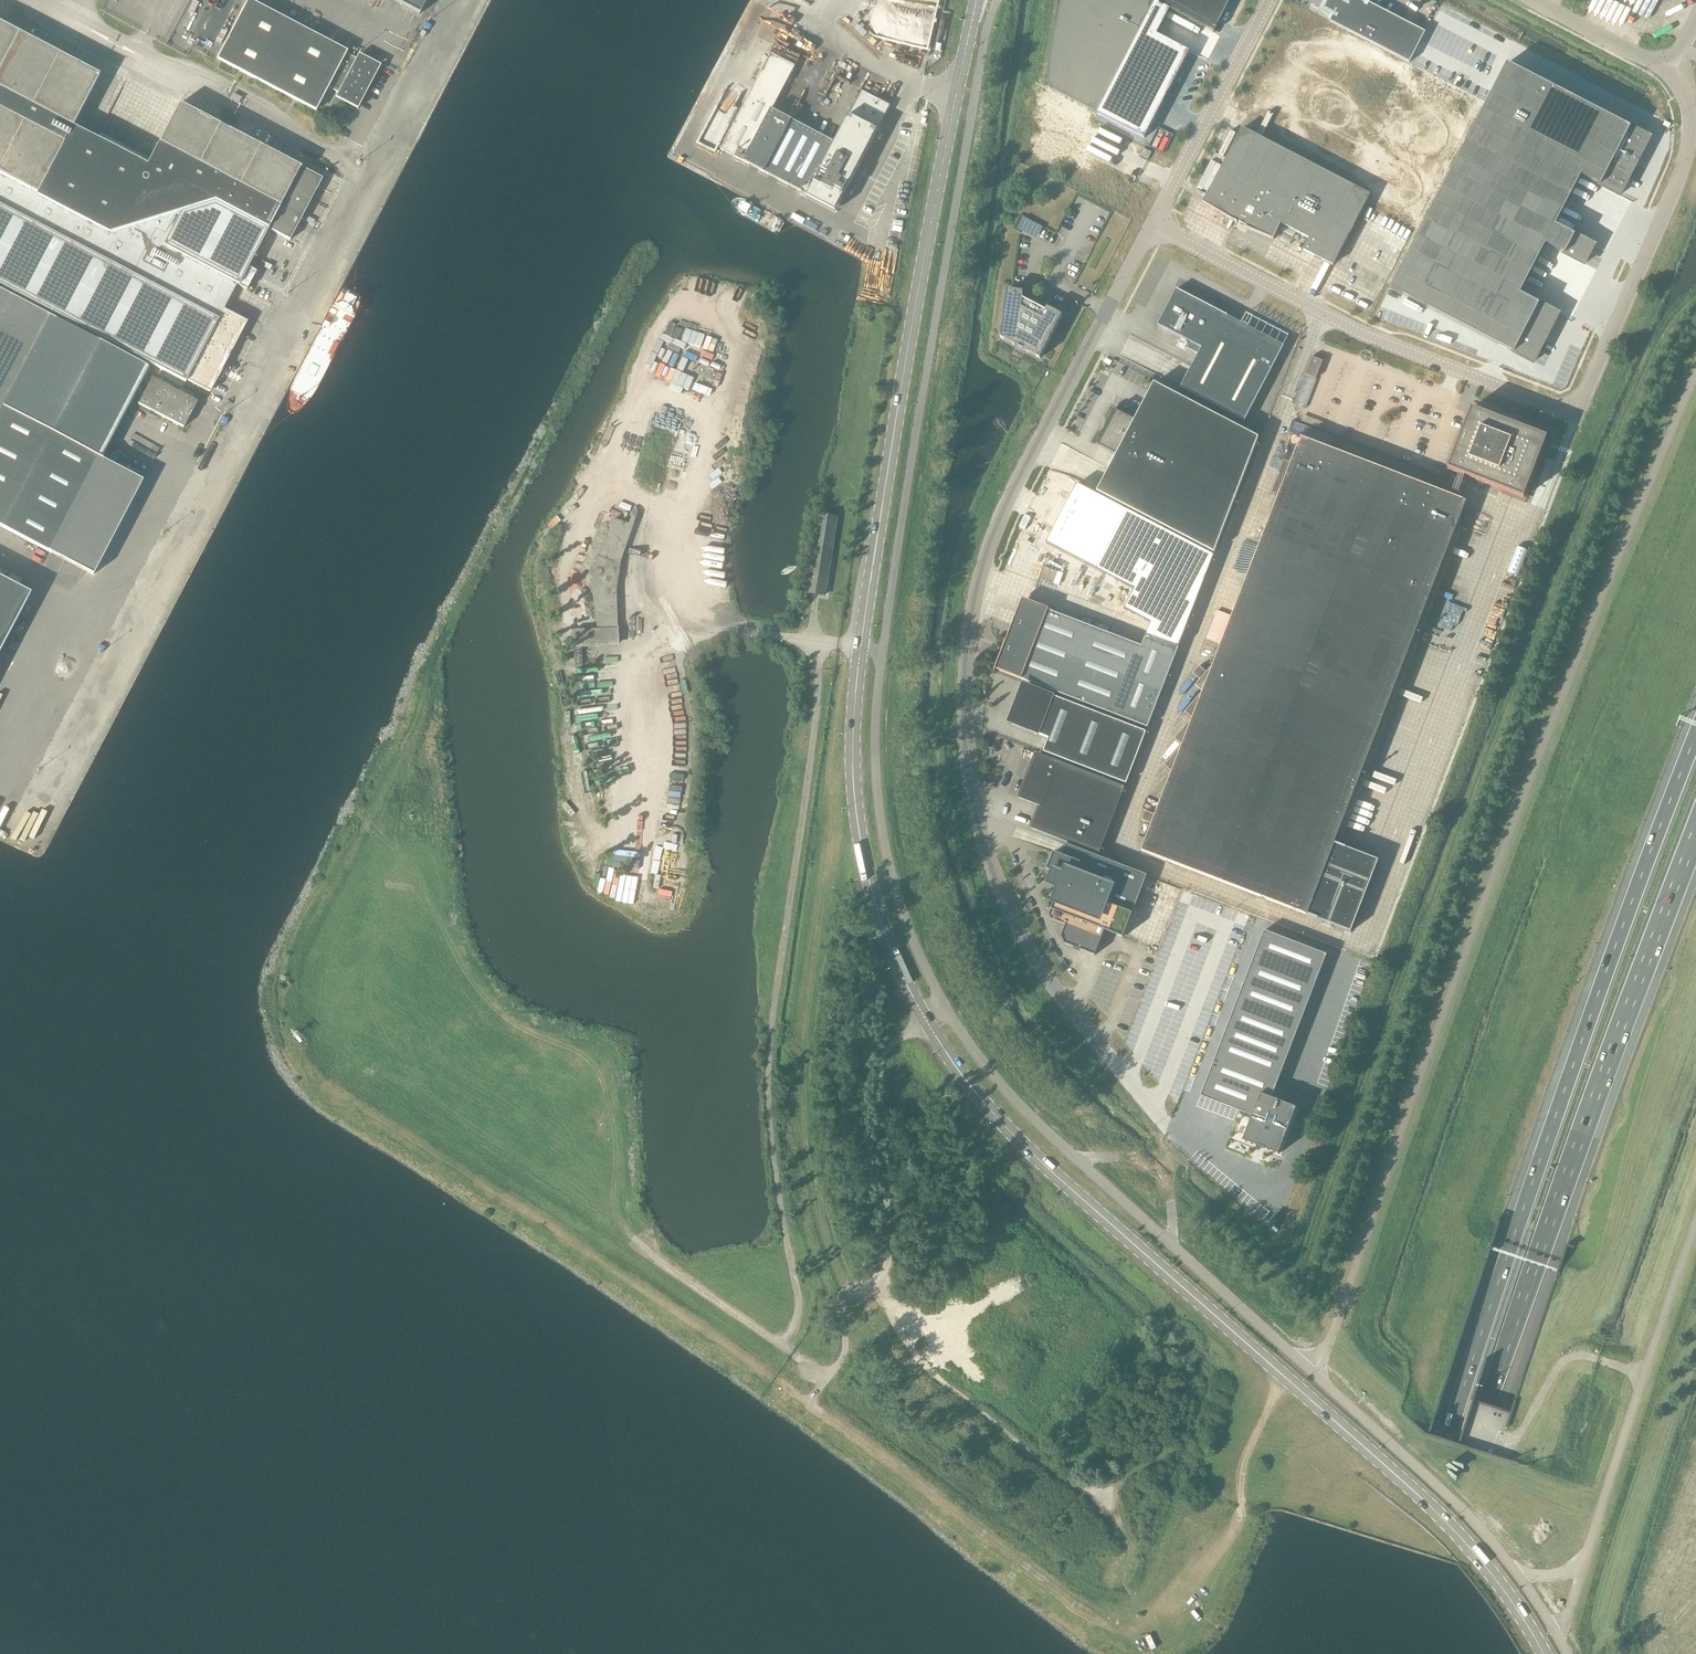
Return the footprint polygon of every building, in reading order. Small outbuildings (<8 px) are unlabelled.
[(217,59),(316,110),(328,87),(356,102),(374,67),(346,52),(347,51),(249,0),(248,0),(217,59)] [(427,0),(392,0),(419,14),(427,0)] [(1045,86),(1096,112),(1097,113),(1144,138),(1189,51),(1157,34),(1170,9),(1164,6),(1155,1),(1153,0),(1058,0),(1055,20),(1048,68),(1045,86)] [(1155,1),(1164,6),(1170,9),(1214,32),(1230,0),(1153,0),(1155,1)] [(1425,32),(1366,1),(1367,0),(1328,0),(1324,8),(1334,13),(1330,21),(1409,62),(1425,32)] [(23,15),(16,11),(13,19),(19,22),(23,15)] [(250,264),(268,229),(290,240),(322,178),(179,103),(148,165),(73,127),(100,75),(0,22),(0,285),(186,382),(187,380),(224,309),(235,286),(238,287),(250,264)] [(771,53),(721,149),(836,210),(845,193),(891,105),(863,90),(862,90),(857,100),(835,141),(773,109),(795,66),(771,53)] [(1650,137),(1628,126),(1542,81),(1506,63),(1486,102),(1484,107),(1466,141),(1570,195),(1581,176),(1598,185),(1619,195),(1650,137)] [(1123,171),(1116,167),(1132,138),(1039,90),(1030,160),(1107,202),(1123,171)] [(1246,226),(1246,227),(1273,239),(1280,223),(1309,238),(1303,250),(1333,265),(1364,205),(1370,194),(1242,128),(1215,179),(1202,202),(1237,223),(1238,222),(1246,226)] [(1425,220),(1530,274),(1545,244),(1563,253),(1584,264),(1594,245),(1573,234),(1555,225),(1570,195),(1466,141),(1445,181),(1425,220)] [(1148,159),(1151,152),(1144,148),(1140,155),(1148,159)] [(1520,293),(1530,274),(1425,220),(1402,265),(1390,288),(1428,308),(1476,333),(1512,352),(1533,362),(1558,313),(1537,303),(1520,293)] [(256,272),(250,264),(238,287),(247,290),(256,272)] [(1000,337),(1040,358),(1062,315),(1048,307),(1046,311),(1023,299),(1024,292),(1007,289),(1000,337)] [(1157,325),(1181,337),(1190,342),(1186,348),(1198,354),(1190,369),(1189,369),(1185,375),(1186,376),(1185,378),(1184,377),(1181,384),(1182,384),(1180,387),(1244,421),(1284,345),(1176,289),(1157,325)] [(18,301),(5,326),(30,339),(43,314),(18,301)] [(187,380),(209,391),(210,392),(247,321),(224,309),(187,380)] [(52,553),(149,368),(55,318),(55,317),(51,315),(0,413),(0,526),(52,553)] [(1305,374),(1316,379),(1323,361),(1312,356),(1305,374)] [(197,401),(152,377),(138,404),(183,427),(197,401)] [(1214,552),(1258,437),(1154,383),(1135,420),(1114,409),(1116,413),(1109,426),(1107,425),(1104,429),(1107,430),(1100,443),(1096,444),(1116,455),(1108,471),(1107,471),(1103,478),(1104,478),(1103,481),(1102,480),(1098,487),(1099,488),(1097,491),(1214,552)] [(1454,488),(1451,495),(1456,497),(1459,490),(1464,475),(1523,497),(1540,452),(1546,437),(1522,427),(1471,408),(1447,469),(1459,473),(1454,488)] [(1466,501),(1456,497),(1451,495),(1300,437),(1213,665),(1206,672),(1199,666),(1193,673),(1200,679),(1195,685),(1202,692),(1185,712),(1192,718),(1174,738),(1182,745),(1164,765),(1171,772),(1155,814),(1145,810),(1141,820),(1152,824),(1141,851),(1351,931),(1378,860),(1334,843),(1466,501)] [(1546,481),(1554,461),(1547,458),(1540,478),(1546,481)] [(1153,618),(1183,630),(1214,555),(1077,485),(1046,544),(1134,589),(1124,609),(1151,623),(1153,618)] [(820,513),(808,591),(827,594),(839,515),(820,513)] [(617,631),(616,593),(620,565),(630,538),(636,521),(637,520),(637,519),(636,518),(636,517),(636,516),(635,516),(634,515),(633,514),(626,530),(614,525),(613,525),(611,526),(610,526),(609,527),(608,528),(607,529),(607,530),(607,531),(607,532),(607,533),(608,534),(608,535),(594,565),(594,567),(593,568),(592,569),(590,571),(589,573),(589,576),(589,578),(590,580),(591,582),(592,583),(591,585),(595,621),(594,622),(593,624),(594,626),(594,628),(596,630),(598,631),(617,631)] [(1516,546),(1506,572),(1518,576),(1528,551),(1516,546)] [(1044,567),(1040,579),(1046,581),(1051,569),(1044,566),(1044,567)] [(1051,569),(1046,581),(1052,583),(1056,573),(1057,571),(1051,569)] [(31,593),(0,576),(0,652),(31,593)] [(1010,642),(1005,639),(1001,650),(1007,652),(1000,670),(1148,727),(1179,647),(1147,634),(1142,645),(1026,601),(1010,642)] [(1151,623),(1147,633),(1177,645),(1181,635),(1183,630),(1153,618),(1151,623)] [(580,669),(580,651),(617,651),(617,632),(572,633),(573,671),(576,671),(576,669),(580,669)] [(1039,734),(1049,738),(1043,751),(1126,783),(1146,731),(1054,696),(1054,695),(1026,685),(1014,716),(1011,724),(1038,734),(1039,734)] [(1038,805),(1029,827),(1099,854),(1125,786),(1039,753),(1037,753),(1019,798),(1038,805)] [(1053,852),(1047,869),(1054,872),(1053,875),(1053,879),(1054,883),(1057,885),(1060,886),(1049,915),(1051,919),(1065,925),(1061,936),(1064,943),(1073,947),(1073,949),(1076,950),(1079,951),(1081,950),(1095,955),(1104,930),(1123,937),(1147,875),(1066,844),(1062,855),(1053,852)] [(1278,1154),(1296,1107),(1271,1098),(1292,1044),(1315,984),(1326,954),(1264,930),(1252,962),(1236,1004),(1214,1062),(1200,1096),(1239,1111),(1252,1115),(1242,1140),(1256,1146),(1257,1145),(1264,1148),(1264,1149),(1278,1154)] [(1272,1189),(1270,1198),(1285,1201),(1287,1192),(1272,1189)] [(1419,1461),(1443,1469),(1454,1482),(1468,1486),(1470,1478),(1489,1484),(1498,1456),(1493,1455),(1505,1417),(1475,1407),(1463,1446),(1427,1435),(1419,1461)]
